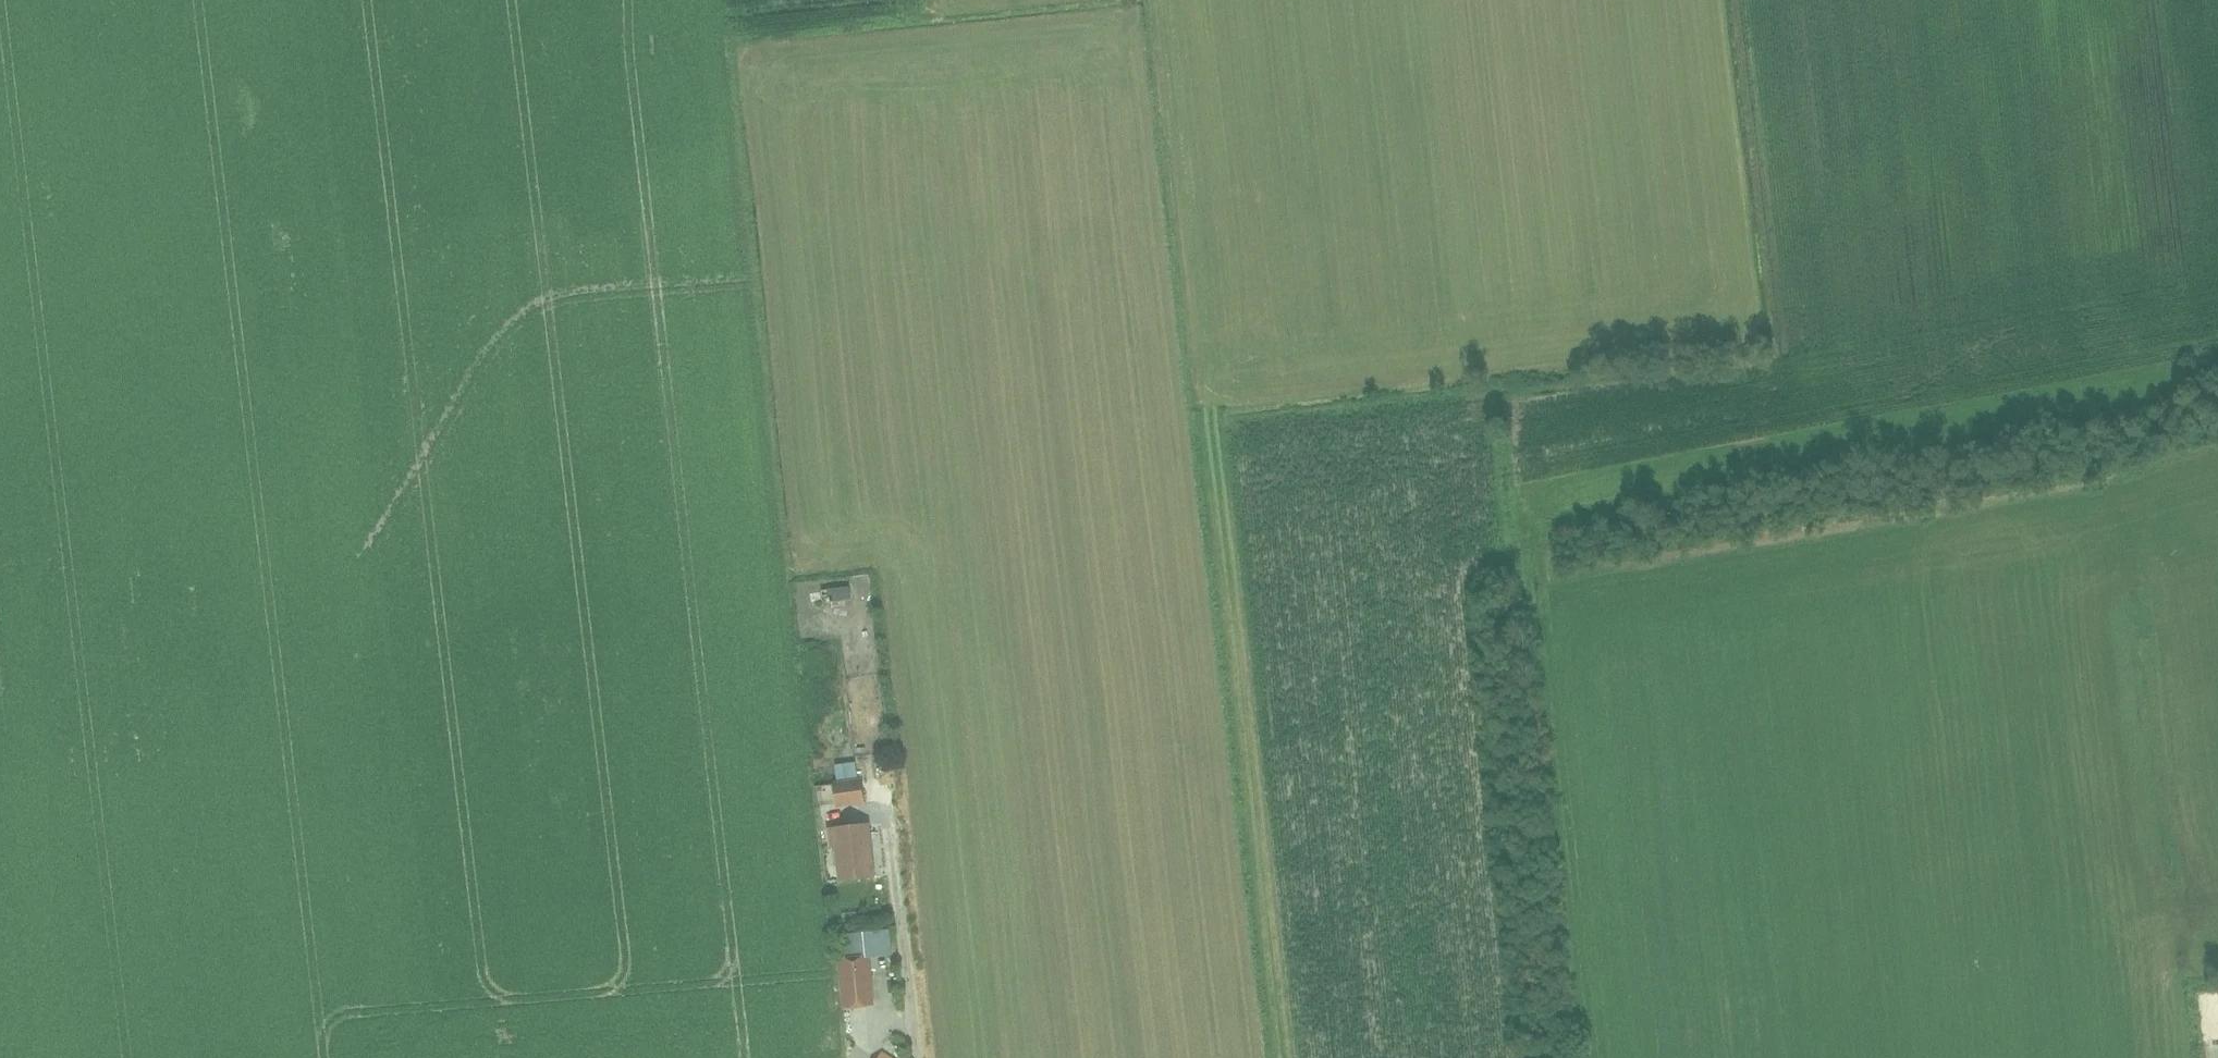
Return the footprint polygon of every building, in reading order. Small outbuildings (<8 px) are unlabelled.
[(835,762),(835,775),(861,775),(861,762),(835,762)] [(875,800),(888,797),(883,778),(870,782),(875,800)] [(861,781),(835,784),(838,806),(864,803),(861,781)] [(839,847),(842,881),(873,877),(867,825),(831,829),(833,847),(839,847)] [(841,961),(845,1007),(873,1004),(869,959),(841,961)]
